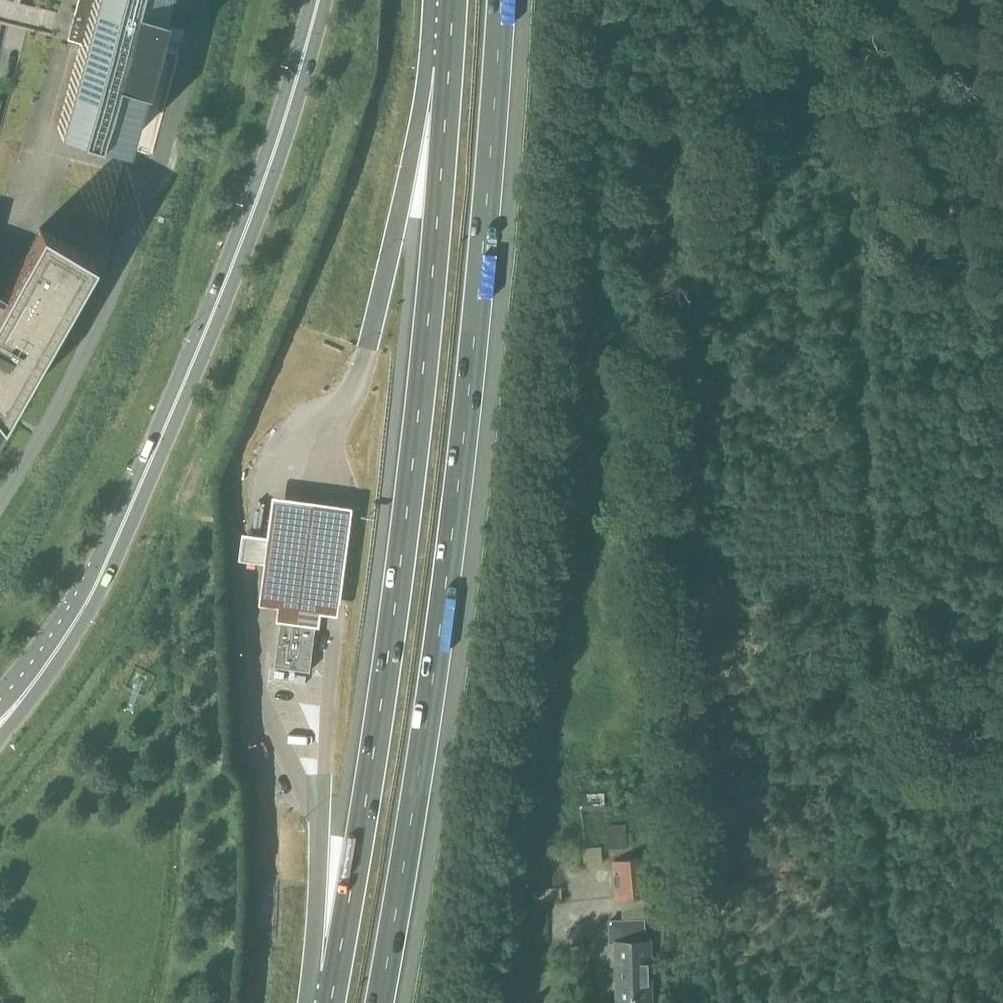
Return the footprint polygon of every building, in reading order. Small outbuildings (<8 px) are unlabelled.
[(74,31),(72,38),(80,41),(57,128),(126,146),(158,25),(164,0),(82,0),(74,31)] [(186,0),(176,0),(174,5),(184,8),(186,0)] [(118,203),(139,209),(155,154),(133,148),(118,203)] [(16,390),(91,258),(39,228),(3,291),(0,289),(0,418),(16,390)] [(278,603),(277,616),(320,622),(321,608),(338,611),(353,502),(273,491),(268,531),(243,528),(239,555),(264,558),(259,600),(278,603)] [(310,670),(316,624),(281,620),(275,666),(310,670)] [(627,824),(608,825),(610,847),(628,846),(627,824)] [(618,902),(653,899),(649,859),(615,862),(618,902)] [(561,888),(543,889),(543,900),(561,899),(561,888)] [(646,919),(611,920),(611,941),(616,941),(618,1002),(650,1002),(653,1002),(651,940),(647,940),(646,919)]
